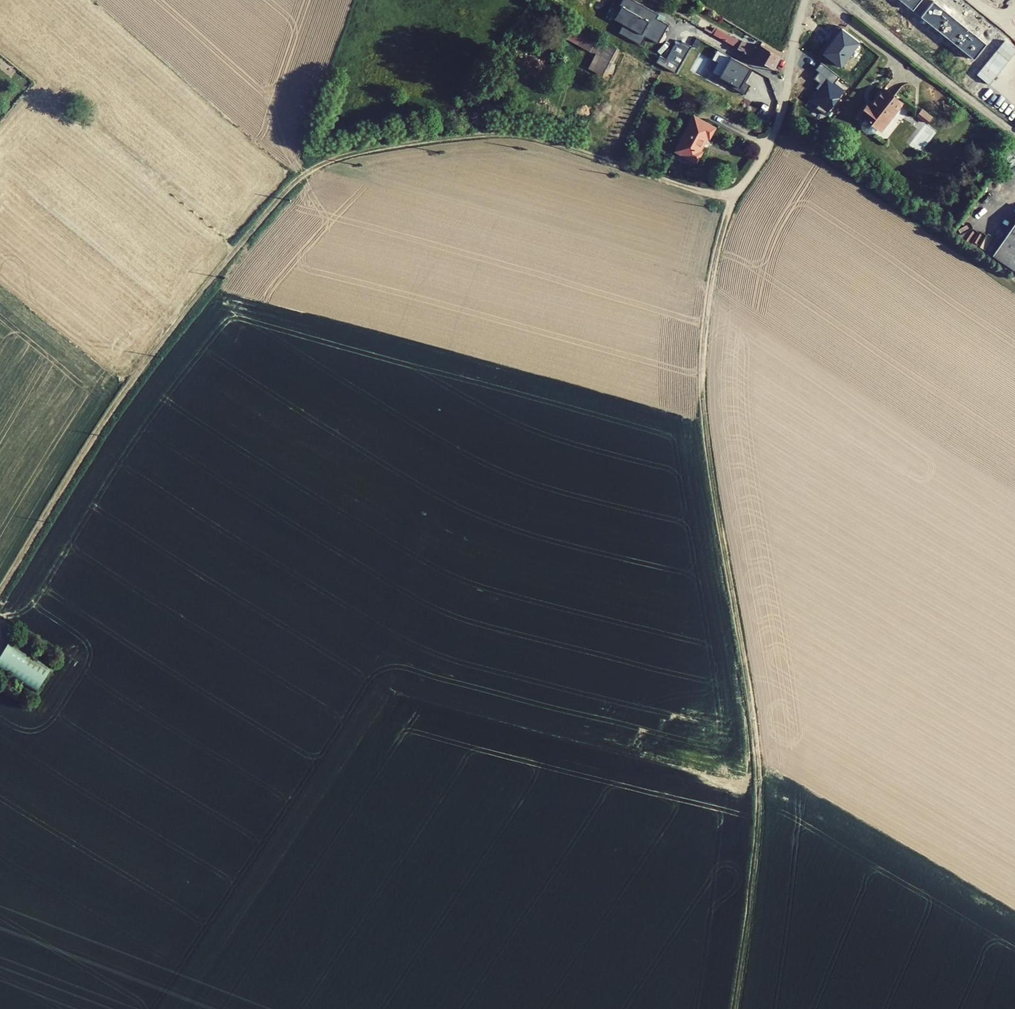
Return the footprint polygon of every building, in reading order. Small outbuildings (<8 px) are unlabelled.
[(634,0),(621,0),(619,5),(621,6),(614,19),(623,24),(618,32),(641,45),(645,36),(658,43),(668,24),(654,16),(657,13),(634,0)] [(913,10),(921,0),(900,0),(913,10)] [(933,1),(921,17),(974,60),(986,44),(933,1)] [(585,31),(586,29),(575,22),(565,38),(577,45),(585,31)] [(826,42),(819,51),(840,67),(859,42),(838,26),(833,34),(836,36),(829,45),(826,42)] [(728,34),(716,28),(713,34),(724,41),(728,34)] [(616,48),(585,31),(577,45),(595,55),(589,68),(602,75),(616,48)] [(724,41),(773,69),(780,56),(760,45),(757,50),(741,41),(741,42),(728,34),(724,41)] [(659,56),(656,62),(675,73),(691,46),(682,41),(680,45),(675,43),(666,59),(659,56)] [(752,68),(717,49),(711,59),(716,62),(711,72),(728,82),(727,84),(744,94),(749,85),(744,82),(752,68)] [(866,98),(859,108),(864,112),(860,117),(861,123),(866,127),(872,126),(876,121),(879,124),(901,96),(882,81),(868,99),(866,98)] [(921,103),(916,109),(926,116),(931,110),(921,103)] [(694,117),(675,151),(696,162),(701,153),(699,152),(707,137),(709,138),(715,128),(694,117)] [(1001,247),(1014,256),(1014,226),(1001,247)] [(36,693),(52,667),(9,642),(0,658),(0,672),(36,693)]
